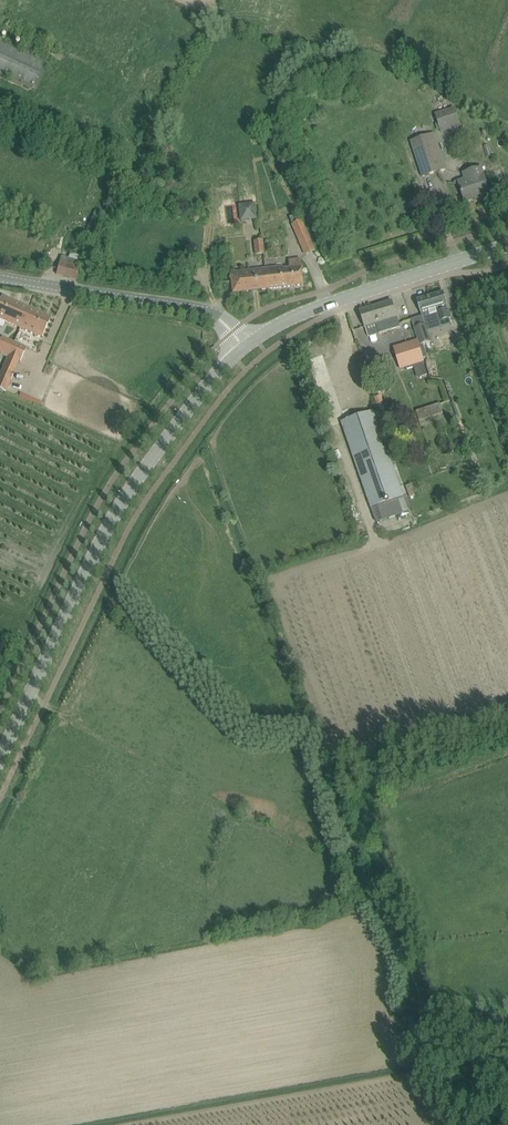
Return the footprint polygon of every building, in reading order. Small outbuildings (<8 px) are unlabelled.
[(29,89),(32,90),(45,60),(0,38),(0,75),(29,89)] [(454,109),(437,115),(439,123),(442,132),(460,126),(454,109)] [(423,176),(446,169),(434,135),(412,142),(423,176)] [(464,180),(459,182),(465,201),(479,196),(480,199),(490,196),(483,174),(481,167),(462,173),(464,180)] [(255,203),(240,205),(241,221),(257,220),(255,203)] [(297,237),(307,232),(302,221),(292,225),(297,237)] [(256,255),(265,254),(263,241),(255,241),(256,255)] [(61,256),(59,263),(56,274),(76,279),(81,262),(61,256)] [(266,271),(269,289),(304,285),(301,261),(289,262),(290,271),(284,271),(284,269),(266,271)] [(269,289),(266,271),(232,275),(234,293),(269,289)] [(443,292),(417,300),(424,323),(438,318),(439,322),(451,318),(448,309),(446,305),(447,305),(443,292)] [(20,328),(29,308),(2,296),(0,301),(0,319),(20,328)] [(359,311),(364,327),(377,324),(380,334),(400,327),(392,301),(359,311)] [(29,308),(20,328),(42,338),(51,318),(29,308)] [(420,346),(431,342),(425,325),(414,328),(418,341),(420,346)] [(8,356),(14,342),(2,337),(0,341),(0,352),(8,356)] [(417,341),(394,348),(400,369),(424,362),(417,341)] [(0,374),(0,390),(5,392),(11,380),(14,374),(19,361),(21,361),(27,348),(14,342),(8,356),(2,369),(0,374)] [(381,395),(375,397),(379,412),(385,410),(381,395)] [(440,403),(416,411),(419,421),(443,413),(440,403)] [(374,411),(342,422),(352,453),(371,507),(376,523),(409,513),(408,508),(404,496),(385,442),(374,411)] [(415,490),(412,483),(406,486),(409,497),(414,495),(412,491),(415,490)]
